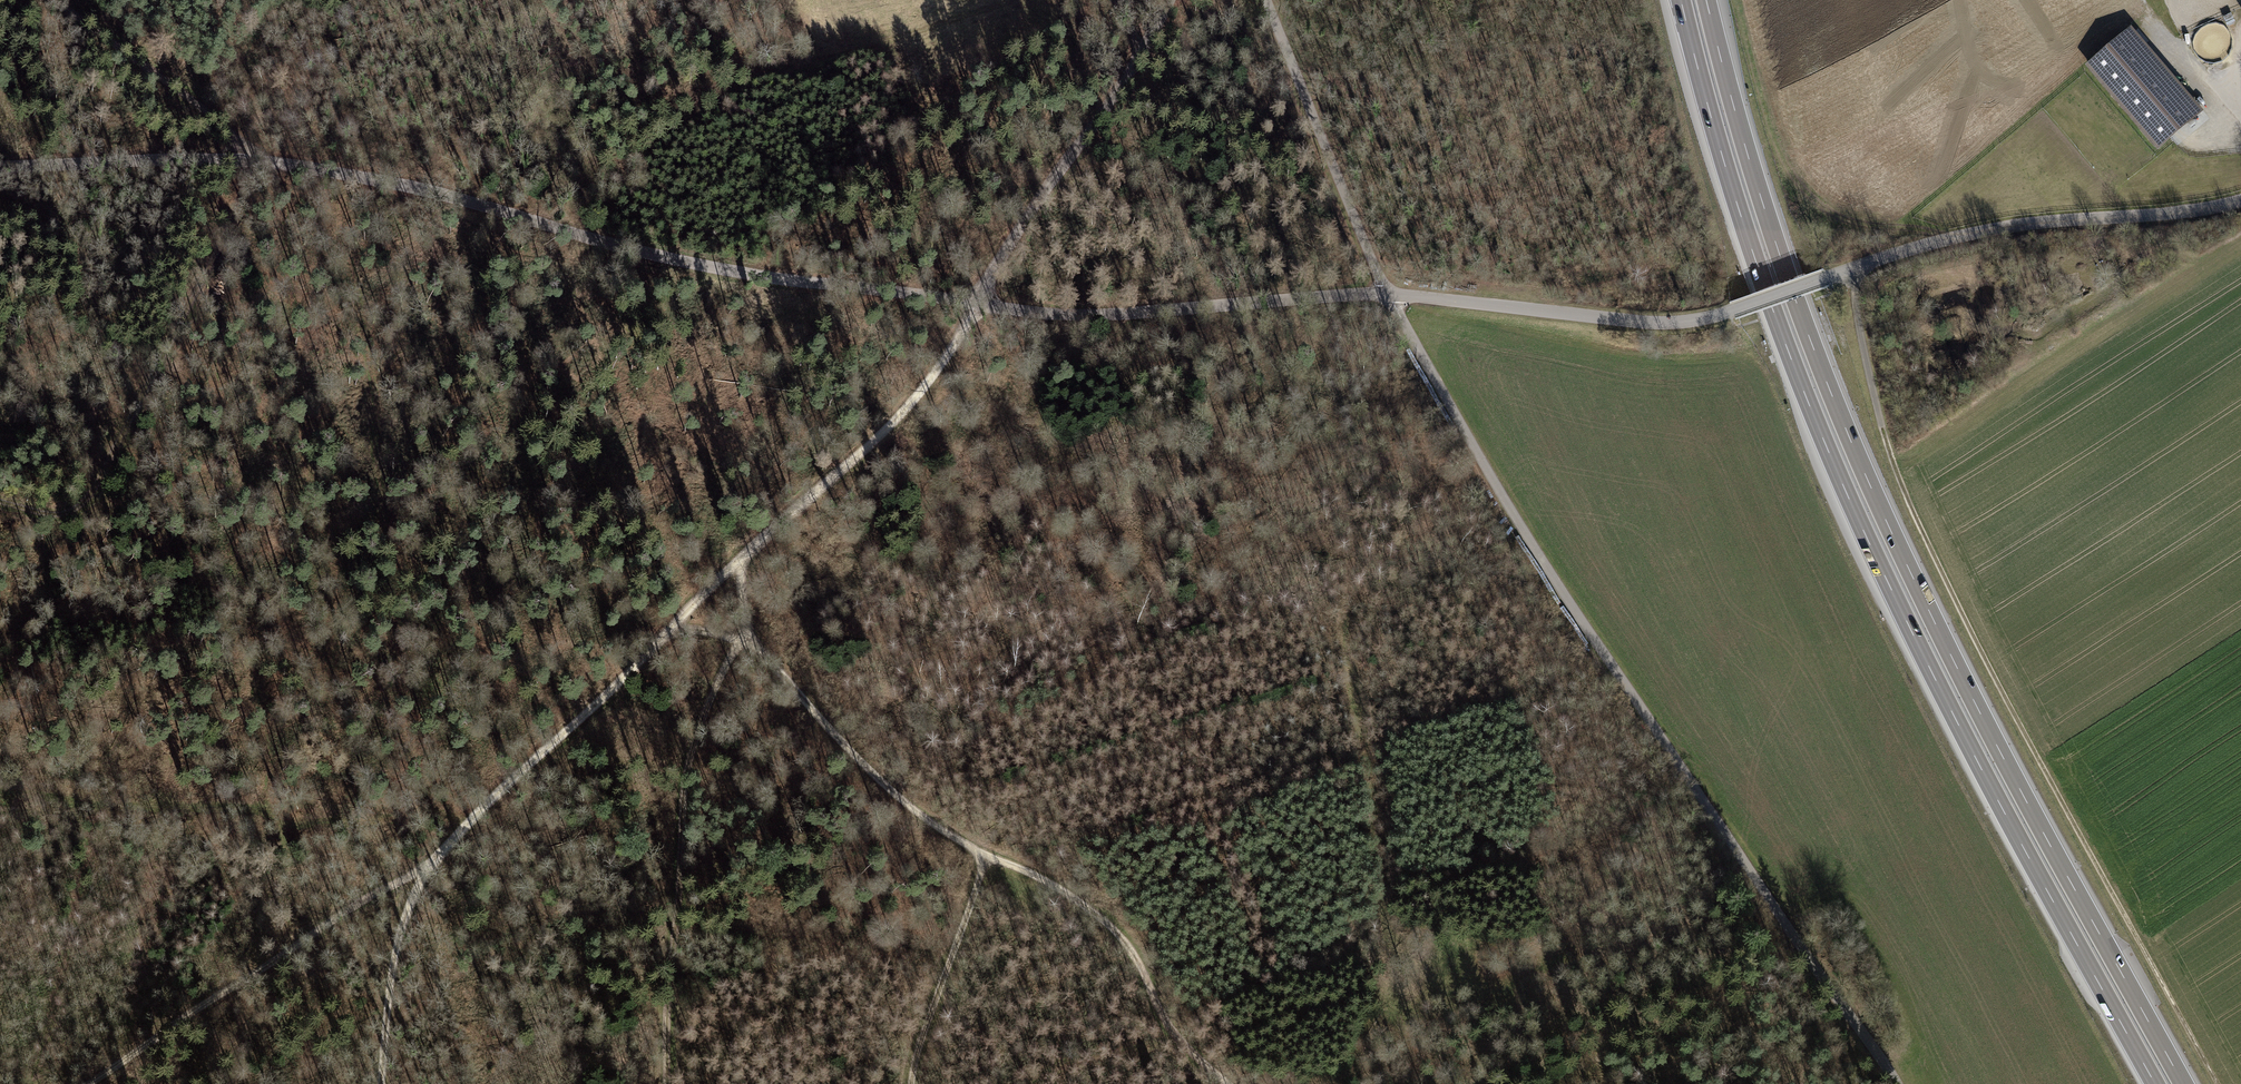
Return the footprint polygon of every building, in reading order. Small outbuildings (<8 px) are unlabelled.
[(2203,111),(2130,26),(2085,65),(2158,150),(2203,111)]
